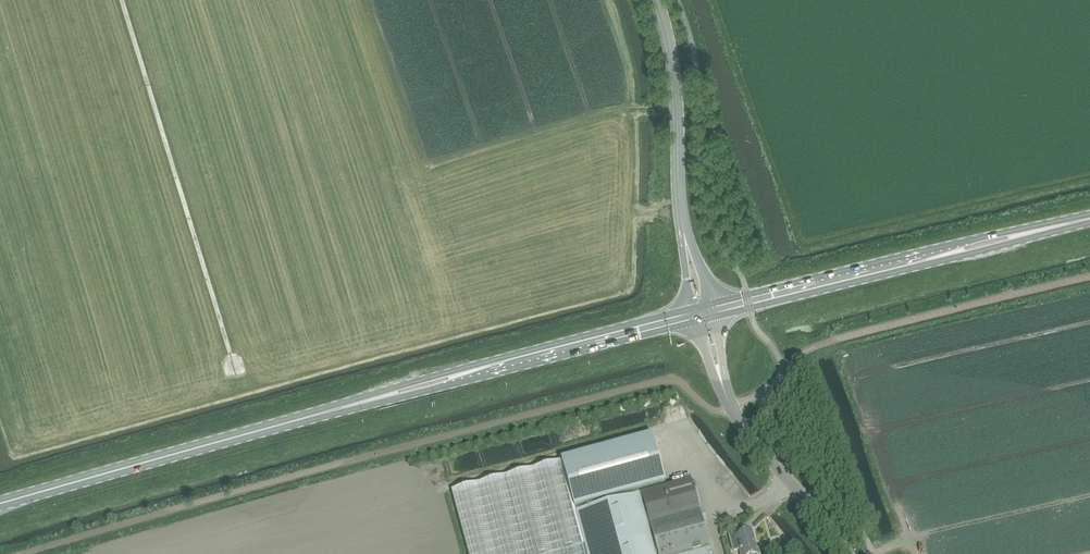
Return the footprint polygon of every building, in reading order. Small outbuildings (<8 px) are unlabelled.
[(451,489),(469,553),(712,553),(706,534),(700,512),(692,480),(666,487),(652,435),(451,489)] [(758,549),(757,549),(752,531),(743,533),(741,526),(728,530),(730,537),(733,551),(740,549),(741,553),(760,553),(758,549)]
